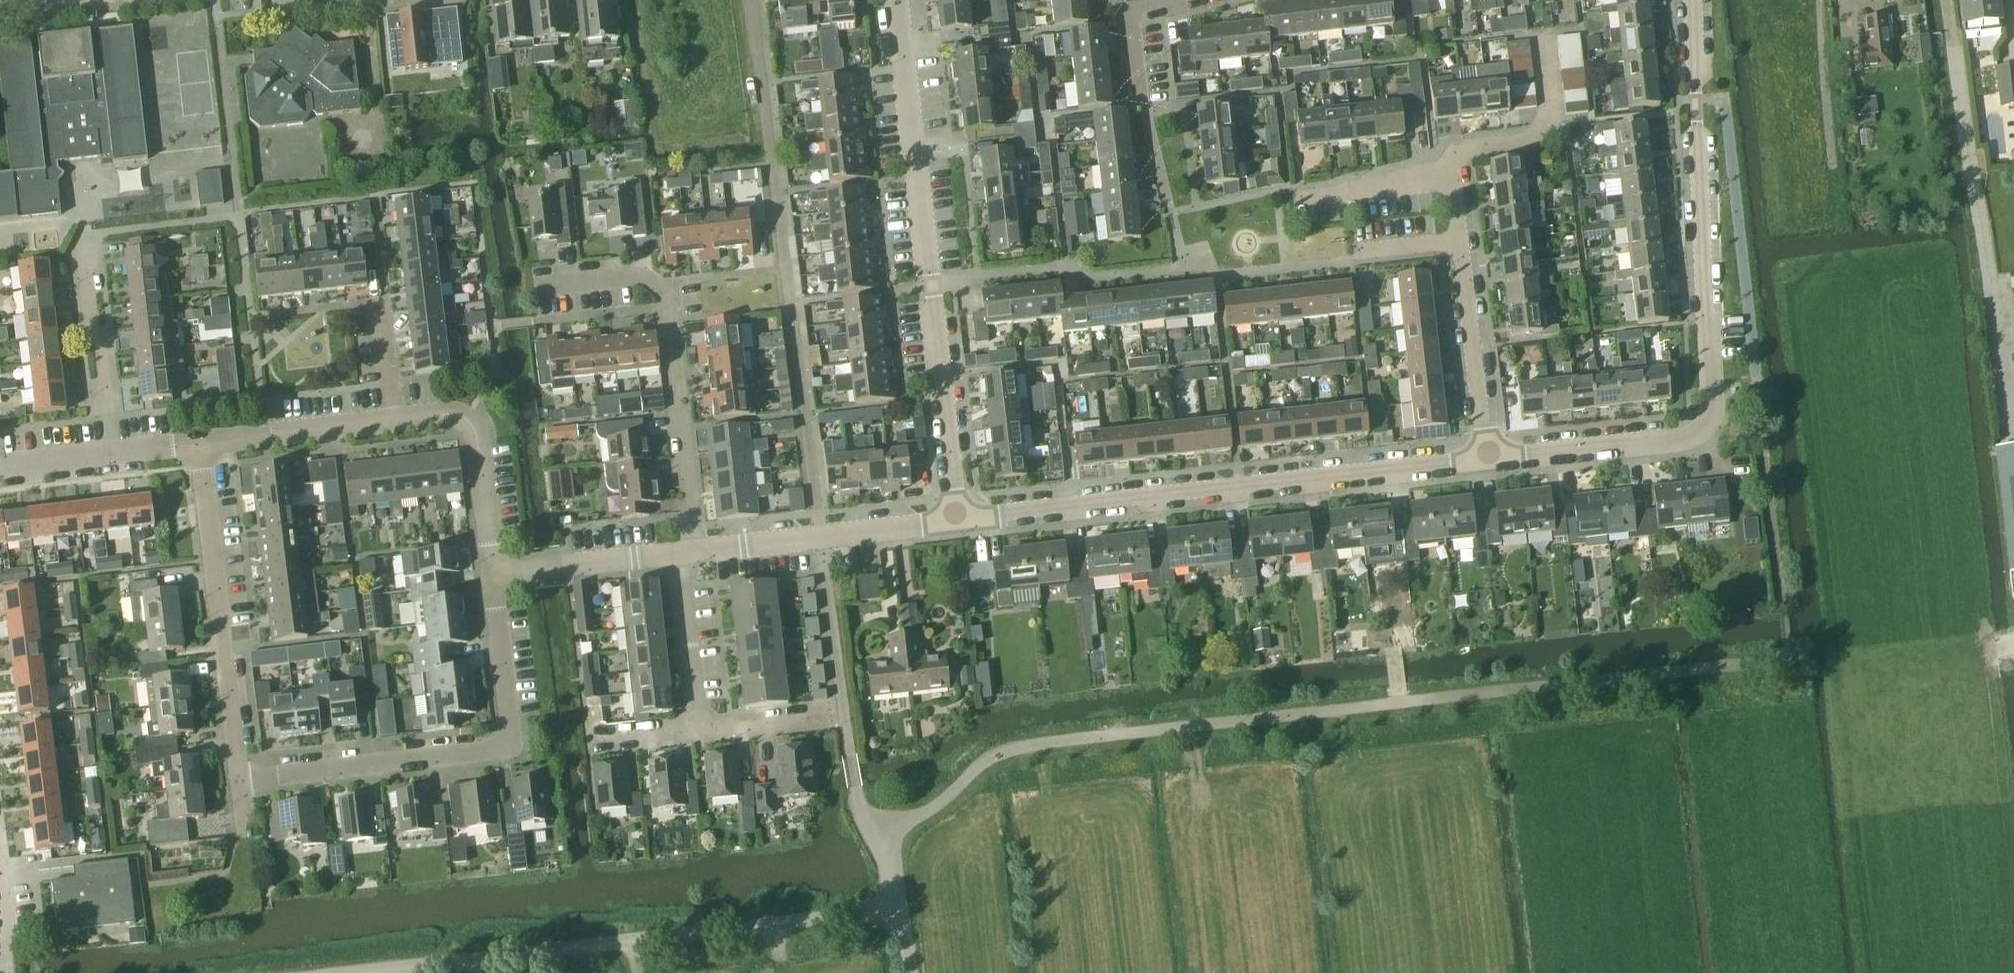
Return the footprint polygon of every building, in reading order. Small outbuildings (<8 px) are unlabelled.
[(534,48),(529,0),(525,0),(505,2),(506,9),(493,11),(497,45),(509,44),(510,51),(534,48)] [(534,48),(536,64),(555,62),(553,46),(558,46),(557,39),(570,37),(566,3),(553,4),(553,0),(529,0),(534,48)] [(589,0),(577,2),(583,50),(584,64),(604,62),(603,49),(609,48),(608,40),(619,39),(615,5),(603,7),(590,8),(589,0)] [(819,28),(816,0),(769,0),(770,4),(780,3),(783,32),(819,28)] [(819,28),(856,24),(854,0),(816,0),(819,28)] [(1005,0),(995,0),(996,12),(1006,10),(1005,0)] [(1086,0),(1061,0),(1053,1),(1056,27),(1088,23),(1086,0)] [(1318,35),(1343,32),(1340,0),(1330,0),(1315,2),(1318,35)] [(1365,0),(1340,0),(1343,32),(1368,30),(1365,0)] [(1406,36),(1402,0),(1401,0),(1390,1),(1390,0),(1365,0),(1368,30),(1392,27),(1393,37),(1406,36)] [(1412,21),(1427,19),(1425,2),(1428,1),(1438,0),(1410,0),(1412,21)] [(1448,15),(1456,14),(1454,0),(1446,0),(1448,15)] [(1472,13),(1497,10),(1496,0),(1471,0),(1472,13)] [(1497,10),(1506,9),(1505,0),(1496,0),(1497,10)] [(1616,6),(1616,9),(1647,5),(1647,0),(1615,0),(1616,6)] [(1962,25),(1963,25),(1964,33),(2001,29),(1999,11),(2005,10),(2004,0),(1959,0),(1962,25)] [(973,27),(970,1),(939,5),(942,31),(973,27)] [(1294,38),(1318,35),(1315,2),(1290,4),(1294,38)] [(1264,7),(1265,23),(1266,23),(1268,41),(1294,38),(1290,4),(1264,7)] [(1617,14),(1619,31),(1619,34),(1650,30),(1647,5),(1616,9),(1616,6),(1600,7),(1601,16),(1617,14)] [(386,16),(392,71),(394,70),(394,69),(411,67),(411,70),(428,68),(428,65),(461,61),(461,63),(463,63),(457,8),(455,9),(455,10),(422,14),(422,11),(407,13),(408,15),(388,17),(388,16),(386,16)] [(1017,31),(1027,30),(1025,14),(1015,15),(1017,31)] [(1551,17),(1542,17),(1544,28),(1552,27),(1551,17)] [(1885,17),(1863,19),(1866,47),(1859,48),(1862,70),(1891,67),(1885,17)] [(1512,18),(1500,19),(1500,21),(1502,33),(1514,32),(1512,18)] [(1500,21),(1490,22),(1491,34),(1502,33),(1500,21)] [(990,38),(1011,36),(1009,23),(989,26),(990,38)] [(1270,56),(1268,41),(1266,23),(1265,23),(1241,26),(1245,59),(1270,56)] [(308,46),(312,41),(292,25),(273,50),(253,52),(254,66),(245,78),(250,121),(260,129),(303,124),(312,113),(317,116),(334,114),(332,94),(311,78),(319,69),(308,60),(309,58),(308,46)] [(1220,62),(1245,59),(1241,26),(1216,29),(1220,62)] [(31,40),(0,43),(0,55),(14,174),(0,175),(0,221),(61,215),(58,182),(64,174),(58,168),(57,162),(114,156),(115,163),(147,160),(132,28),(100,32),(102,48),(93,49),(91,33),(39,39),(40,55),(33,56),(31,40)] [(1453,28),(1439,30),(1440,38),(1441,40),(1454,39),(1454,36),(1453,28)] [(1194,65),(1220,62),(1216,29),(1190,32),(1191,44),(1179,46),(1183,75),(1195,73),(1194,65)] [(1073,59),(1106,55),(1103,30),(1071,34),(1073,59)] [(1619,31),(1603,33),(1604,40),(1610,40),(1610,45),(1620,44),(1621,48),(1621,55),(1622,58),(1653,55),(1650,30),(1619,34),(1619,31)] [(1559,48),(1580,45),(1578,34),(1558,37),(1559,48)] [(1011,36),(990,38),(992,51),(1012,49),(1011,36)] [(1035,63),(1045,62),(1042,36),(1032,37),(1035,63)] [(1508,53),(1530,51),(1529,40),(1507,42),(1508,53)] [(332,94),(334,114),(361,111),(353,42),(318,46),(312,41),(308,46),(309,58),(308,60),(319,69),(311,78),(332,94)] [(1581,56),(1580,45),(1559,48),(1560,59),(1581,56)] [(1016,61),(1026,60),(1025,47),(1015,48),(1016,61)] [(958,64),(954,64),(957,80),(960,80),(990,77),(987,51),(957,55),(958,64)] [(1360,51),(1345,53),(1347,63),(1361,61),(1360,51)] [(1509,64),(1531,62),(1530,51),(1508,53),(1509,64)] [(1329,65),(1347,63),(1345,53),(1328,55),(1329,65)] [(822,56),(824,69),(844,67),(843,54),(822,56)] [(1076,84),(1109,80),(1106,55),(1073,59),(1076,84)] [(1622,63),(1624,79),(1625,83),(1656,79),(1653,55),(1622,58),(1621,55),(1606,57),(1607,65),(1622,63)] [(1582,67),(1581,56),(1560,59),(1562,70),(1582,67)] [(1296,58),(1297,69),(1311,67),(1310,57),(1296,58)] [(1279,71),(1297,69),(1296,58),(1278,60),(1279,71)] [(822,61),(808,63),(809,74),(823,72),(822,61)] [(1047,78),(1045,62),(1035,63),(1036,79),(1047,78)] [(1510,76),(1532,73),(1531,62),(1509,64),(1510,76)] [(1507,64),(1484,67),(1486,83),(1480,84),(1483,115),(1508,112),(1505,81),(1509,81),(1507,64)] [(1996,68),(2000,108),(2013,106),(2013,66),(1996,68)] [(1373,79),(1385,77),(1384,67),(1371,69),(1373,79)] [(1486,83),(1484,67),(1476,68),(1478,85),(1461,87),(1456,87),(1459,117),(1483,115),(1480,84),(1486,83)] [(1584,79),(1582,67),(1562,70),(1563,81),(1584,79)] [(1360,70),(1345,71),(1346,82),(1361,80),(1360,70)] [(1451,78),(1429,80),(1431,90),(1434,120),(1459,117),(1456,87),(1461,87),(1459,70),(1451,71),(1451,78)] [(1346,82),(1345,71),(1328,73),(1329,83),(1346,82)] [(1511,87),(1533,85),(1532,73),(1510,76),(1511,87)] [(820,102),(861,98),(860,88),(856,88),(854,77),(802,83),(803,92),(819,91),(820,102)] [(990,77),(960,80),(963,105),(993,102),(990,77)] [(1247,80),(1248,90),(1262,89),(1261,78),(1247,80)] [(1585,90),(1584,79),(1563,81),(1564,92),(1585,90)] [(1624,79),(1608,81),(1608,82),(1609,89),(1610,97),(1627,95),(1628,108),(1659,105),(1656,79),(1625,83),(1624,79)] [(1112,106),(1109,80),(1076,84),(1079,109),(1112,106)] [(1231,92),(1248,90),(1247,80),(1230,82),(1231,92)] [(1198,96),(1196,83),(1185,85),(1187,98),(1189,98),(1198,96)] [(1422,84),(1410,86),(1414,115),(1425,114),(1422,84)] [(1020,99),(1031,97),(1029,85),(1019,86),(1020,99)] [(1513,98),(1534,96),(1533,85),(1511,87),(1513,98)] [(1414,115),(1410,86),(1397,87),(1399,104),(1374,107),(1378,140),(1404,137),(1401,117),(1414,115)] [(1048,87),(1038,88),(1039,97),(1040,113),(1051,112),(1049,96),(1048,87)] [(1586,101),(1585,90),(1564,92),(1565,103),(1586,101)] [(1302,148),(1328,145),(1324,112),(1300,115),(1297,93),(1283,95),(1287,126),(1299,124),(1302,148)] [(387,110),(403,109),(402,96),(386,97),(387,110)] [(1535,107),(1534,96),(1513,98),(1514,109),(1535,107)] [(1032,110),(1031,97),(1020,99),(1022,111),(1032,110)] [(1856,117),(1877,114),(1875,97),(1853,100),(1856,117)] [(862,107),(861,98),(820,102),(822,114),(805,116),(806,124),(859,119),(858,107),(862,107)] [(616,130),(637,128),(635,101),(614,103),(616,130)] [(1353,143),(1349,109),(1335,111),(1333,101),(1324,102),(1325,112),(1324,112),(1328,145),(1353,143)] [(1587,112),(1586,101),(1565,103),(1567,114),(1587,112)] [(993,102),(963,105),(966,131),(996,128),(993,102)] [(1201,135),(1234,131),(1231,106),(1198,109),(1201,135)] [(1353,143),(1378,140),(1374,107),(1349,109),(1353,143)] [(581,110),(577,111),(578,123),(582,123),(583,129),(589,128),(588,110),(581,110)] [(1267,128),(1277,127),(1275,110),(1265,111),(1267,128)] [(1097,141),(1130,138),(1127,112),(1094,116),(1097,141)] [(860,128),(859,119),(806,124),(807,132),(824,131),(825,143),(866,138),(865,127),(860,128)] [(1055,136),(1065,135),(1064,119),(1053,120),(1055,136)] [(1613,129),(1615,146),(1616,151),(1647,148),(1644,122),(1613,126),(1612,121),(1596,123),(1596,131),(1613,129)] [(1015,138),(1036,136),(1035,123),(1014,126),(1015,138)] [(1279,142),(1277,127),(1267,128),(1269,143),(1279,142)] [(1204,160),(1236,157),(1234,131),(1201,135),(1204,160)] [(1037,149),(1036,136),(1015,138),(1016,151),(1037,149)] [(867,147),(866,138),(825,143),(826,154),(810,156),(811,165),(863,159),(862,148),(867,147)] [(1100,167),(1133,163),(1130,138),(1097,141),(1100,167)] [(1616,155),(1618,171),(1619,176),(1650,172),(1647,148),(1616,151),(1615,146),(1599,148),(1600,157),(1616,155)] [(587,167),(585,151),(572,153),(574,169),(587,167)] [(985,180),(1029,176),(1028,164),(1015,166),(1013,151),(982,154),(985,180)] [(1584,152),(1572,154),(1573,165),(1581,164),(1585,159),(1584,152)] [(1059,172),(1070,171),(1068,154),(1057,155),(1059,172)] [(1239,183),(1236,157),(1204,160),(1207,186),(1239,183)] [(1525,184),(1525,188),(1541,186),(1540,177),(1524,179),(1522,158),(1490,162),(1494,188),(1525,184)] [(563,159),(547,160),(548,173),(564,172),(563,159)] [(865,169),(863,159),(811,165),(812,173),(829,171),(830,184),(871,180),(869,169),(865,169)] [(1041,174),(1051,173),(1050,160),(1040,161),(1041,174)] [(1271,162),(1272,174),(1267,174),(1268,186),(1284,184),(1281,161),(1271,162)] [(1103,191),(1136,188),(1133,163),(1100,167),(1103,191)] [(200,207),(224,204),(220,170),(196,173),(200,207)] [(1071,186),(1070,171),(1059,172),(1061,187),(1071,186)] [(1619,179),(1621,196),(1622,201),(1653,197),(1650,172),(1619,176),(1618,171),(1602,173),(1603,181),(1619,179)] [(740,172),(722,175),(723,184),(741,181),(740,172)] [(1052,185),(1051,173),(1041,174),(1042,186),(1052,185)] [(723,184),(722,175),(710,176),(711,185),(723,184)] [(988,205),(1019,202),(1024,201),(1022,187),(1030,186),(1029,176),(985,180),(988,205)] [(691,179),(679,180),(680,188),(692,187),(691,179)] [(604,194),(588,196),(590,218),(607,216),(608,232),(632,229),(633,238),(646,236),(640,180),(625,182),(626,192),(604,194)] [(680,188),(679,180),(667,181),(668,189),(680,188)] [(557,246),(571,245),(564,184),(549,185),(550,195),(528,198),(533,240),(556,237),(557,246)] [(1528,208),(1528,213),(1545,211),(1544,202),(1527,204),(1525,188),(1525,184),(1494,188),(1497,212),(1528,208)] [(828,201),(830,213),(870,208),(869,199),(864,199),(863,188),(811,194),(812,203),(828,201)] [(1106,217),(1139,214),(1136,188),(1103,191),(1106,217)] [(1621,196),(1605,198),(1606,206),(1612,205),(1614,222),(1624,221),(1625,225),(1656,222),(1653,197),(1622,201),(1621,196)] [(395,202),(398,224),(445,219),(444,211),(431,212),(429,198),(395,202)] [(1559,209),(1573,207),(1571,198),(1558,200),(1559,209)] [(370,202),(355,204),(356,219),(371,217),(370,202)] [(1021,226),(1019,202),(988,205),(991,229),(1021,226)] [(1065,222),(1075,220),(1073,204),(1063,205),(1065,222)] [(716,216),(705,217),(710,261),(719,260),(719,251),(730,250),(727,215),(726,215),(725,205),(715,206),(716,216)] [(870,208),(830,213),(831,225),(814,227),(815,235),(867,229),(866,218),(871,218),(870,208)] [(1531,233),(1531,237),(1547,234),(1546,227),(1530,229),(1528,213),(1528,208),(1497,212),(1500,237),(1531,233)] [(1046,223),(1057,222),(1055,210),(1045,211),(1046,223)] [(727,215),(730,250),(742,249),(743,257),(754,256),(749,212),(727,215)] [(1142,239),(1139,214),(1106,217),(1109,242),(1142,239)] [(684,220),(687,255),(699,253),(700,262),(710,261),(705,217),(684,220)] [(446,227),(445,219),(398,224),(400,246),(434,242),(433,228),(446,227)] [(675,256),(687,255),(684,220),(661,222),(666,265),(676,264),(675,256)] [(1075,220),(1065,222),(1066,237),(1077,236),(1075,220)] [(1625,229),(1627,245),(1628,250),(1659,246),(1656,222),(1625,225),(1624,221),(1614,222),(1608,223),(1609,231),(1625,229)] [(1057,222),(1046,223),(1048,236),(1058,235),(1057,222)] [(324,224),(316,225),(316,228),(317,235),(319,244),(326,243),(325,234),(324,224)] [(1024,252),(1021,226),(991,229),(994,256),(1024,252)] [(282,240),(281,227),(273,228),(275,241),(282,240)] [(316,228),(308,229),(309,236),(310,244),(319,244),(317,235),(316,228)] [(868,240),(867,229),(815,235),(816,243),(832,241),(834,253),(875,249),(874,239),(868,240)] [(1534,257),(1534,262),(1551,260),(1550,252),(1533,254),(1531,237),(1531,233),(1500,237),(1503,261),(1534,257)] [(342,254),(346,289),(368,286),(365,263),(376,262),(373,237),(353,239),(355,252),(342,254)] [(282,240),(275,241),(276,249),(281,297),(303,294),(299,259),(285,260),(283,248),(282,240)] [(126,253),(129,278),(158,275),(154,241),(128,244),(130,253),(126,253)] [(268,254),(255,256),(255,264),(260,299),(281,297),(276,249),(275,241),(266,242),(267,250),(268,254)] [(436,256),(434,242),(400,246),(403,267),(450,262),(449,254),(436,256)] [(346,289),(342,254),(328,255),(326,243),(319,244),(324,291),(346,289)] [(324,291),(319,244),(310,244),(312,257),(299,259),(303,294),(324,291)] [(1628,253),(1630,270),(1630,275),(1662,271),(1659,246),(1628,250),(1627,245),(1611,247),(1612,255),(1628,253)] [(876,258),(875,249),(834,253),(835,265),(819,267),(820,275),(872,270),(871,259),(876,258)] [(191,257),(190,257),(191,270),(192,270),(203,269),(202,256),(191,257)] [(1536,278),(1534,262),(1534,257),(1503,261),(1506,286),(1537,282),(1537,286),(1553,284),(1552,276),(1536,278)] [(450,262),(403,267),(405,289),(439,285),(438,271),(451,270),(463,268),(462,260),(450,262)] [(23,292),(53,288),(50,262),(20,266),(23,292)] [(192,270),(191,270),(193,283),(194,283),(205,281),(205,280),(203,270),(203,269),(192,270)] [(873,280),(872,270),(820,275),(821,283),(838,282),(839,294),(879,290),(878,280),(873,280)] [(1630,275),(1630,270),(1614,272),(1615,281),(1631,279),(1633,294),(1634,299),(1665,296),(1662,271),(1630,275)] [(132,302),(160,299),(167,298),(165,274),(158,275),(129,278),(132,302)] [(1398,277),(1401,303),(1431,299),(1428,274),(1398,277)] [(1540,307),(1540,311),(1556,309),(1555,301),(1539,303),(1537,286),(1537,282),(1506,286),(1509,310),(1540,307)] [(1351,283),(1325,286),(1329,317),(1354,314),(1351,283)] [(1212,284),(1186,287),(1190,319),(1216,316),(1212,284)] [(439,285),(405,289),(408,310),(454,305),(454,303),(453,297),(441,298),(439,285)] [(1061,301),(1060,285),(1034,288),(1037,320),(1062,317),(1063,317),(1061,301)] [(1329,317),(1325,286),(1300,288),(1303,320),(1329,317)] [(1161,290),(1165,322),(1190,319),(1186,287),(1161,290)] [(23,292),(26,316),(56,313),(53,288),(23,292)] [(1012,323),(1037,320),(1034,288),(1009,291),(1012,323)] [(1278,322),(1303,320),(1300,288),(1275,291),(1278,322)] [(1140,325),(1165,322),(1161,290),(1136,293),(1140,325)] [(1012,323),(1009,291),(984,294),(986,313),(973,314),(977,344),(989,342),(987,326),(1012,323)] [(1253,325),(1278,322),(1275,291),(1249,294),(1253,325)] [(1115,328),(1140,325),(1136,293),(1112,295),(1115,328)] [(1253,325),(1249,294),(1224,297),(1227,328),(1253,325)] [(1634,299),(1633,294),(1617,296),(1618,305),(1634,303),(1637,325),(1668,321),(1665,296),(1634,299)] [(1085,298),(1089,331),(1115,328),(1112,295),(1085,298)] [(1357,297),(1358,308),(1370,307),(1368,295),(1357,297)] [(210,300),(211,318),(212,318),(218,317),(230,316),(229,298),(210,300)] [(846,323),(887,319),(886,309),(881,309),(880,298),(827,304),(828,313),(845,311),(846,323)] [(1063,317),(1062,317),(1064,334),(1089,331),(1085,298),(1061,301),(1063,317)] [(134,327),(163,324),(160,299),(132,302),(134,327)] [(1401,303),(1404,328),(1434,324),(1431,299),(1401,303)] [(454,305),(408,310),(410,332),(444,328),(443,314),(455,313),(454,305)] [(1370,307),(1358,308),(1360,321),(1371,320),(1370,307)] [(1542,327),(1540,311),(1540,307),(1509,310),(1512,336),(1542,332),(1543,336),(1559,334),(1558,325),(1542,327)] [(485,312),(465,314),(467,326),(486,323),(485,312)] [(56,313),(26,316),(29,340),(59,337),(56,313)] [(230,316),(218,317),(219,331),(232,330),(231,324),(230,316)] [(697,347),(699,356),(742,351),(738,317),(707,321),(708,333),(704,333),(706,346),(697,347)] [(888,328),(887,319),(846,323),(848,335),(831,337),(832,345),(884,340),(883,328),(888,328)] [(163,324),(134,327),(137,352),(166,349),(180,347),(177,323),(174,323),(163,324)] [(1404,328),(1407,353),(1437,349),(1434,324),(1404,328)] [(633,328),(638,372),(660,369),(656,334),(643,335),(643,327),(633,328)] [(413,353),(460,348),(459,340),(446,341),(444,328),(410,332),(413,353)] [(616,374),(638,372),(633,328),(624,329),(624,338),(612,339),(616,374)] [(616,374),(612,339),(601,340),(600,332),(590,333),(595,376),(616,374)] [(574,379),(595,376),(590,333),(581,334),(581,342),(570,344),(574,379)] [(774,347),(784,346),(782,333),(772,334),(774,347)] [(29,340),(31,365),(61,361),(59,337),(29,340)] [(574,379),(570,344),(558,345),(557,337),(546,338),(552,391),(575,389),(574,379)] [(885,350),(884,340),(832,345),(833,354),(849,352),(851,364),(892,359),(891,350),(885,350)] [(1358,355),(1356,340),(1344,341),(1346,357),(1358,355)] [(1363,347),(1364,358),(1376,357),(1374,345),(1363,347)] [(786,360),(784,346),(774,347),(776,361),(786,360)] [(166,349),(137,352),(140,376),(169,373),(167,359),(181,358),(180,347),(166,349)] [(1332,348),(1333,359),(1345,358),(1343,347),(1332,348)] [(460,348),(413,353),(415,375),(450,371),(448,357),(461,356),(460,348)] [(1041,350),(1042,360),(1057,358),(1056,348),(1041,350)] [(1320,361),(1333,359),(1332,348),(1319,350),(1320,361)] [(235,365),(233,349),(217,352),(219,367),(235,365)] [(1298,361),(1307,360),(1305,349),(1297,350),(1298,361)] [(1437,349),(1407,353),(1410,378),(1440,374),(1437,349)] [(1025,362),(1042,360),(1041,350),(1024,352),(1025,362)] [(709,376),(744,372),(742,351),(699,356),(698,356),(699,363),(708,362),(709,376)] [(1208,352),(1194,353),(1195,363),(1209,361),(1208,352)] [(1282,354),(1283,365),(1294,364),(1293,352),(1282,354)] [(1662,370),(1647,372),(1642,373),(1645,403),(1670,400),(1667,370),(1671,369),(1669,352),(1661,353),(1662,370)] [(1195,363),(1194,353),(1177,355),(1178,365),(1195,363)] [(1077,356),(1078,363),(1090,362),(1089,354),(1077,356)] [(1270,366),(1283,365),(1282,354),(1269,355),(1270,366)] [(975,355),(964,356),(965,368),(976,367),(975,355)] [(1623,375),(1617,375),(1620,406),(1645,403),(1642,373),(1647,372),(1645,355),(1637,356),(1638,363),(1621,365),(1623,375)] [(1159,357),(1144,359),(1145,369),(1160,367),(1159,357)] [(1376,357),(1364,358),(1366,371),(1377,370),(1376,357)] [(1230,360),(1231,371),(1245,369),(1244,358),(1243,358),(1230,360)] [(1614,376),(1598,378),(1592,378),(1596,408),(1620,406),(1617,375),(1623,375),(1621,365),(1621,358),(1612,359),(1614,376)] [(893,369),(892,359),(851,364),(852,376),(835,378),(836,386),(889,380),(888,369),(893,369)] [(1145,369),(1144,359),(1127,361),(1128,371),(1145,369)] [(64,386),(61,361),(31,365),(34,390),(64,386)] [(1590,379),(1573,380),(1568,381),(1571,411),(1596,408),(1592,378),(1598,378),(1596,361),(1588,362),(1590,379)] [(1108,363),(1094,365),(1095,374),(1109,373),(1108,363)] [(1345,364),(1334,365),(1335,376),(1346,375),(1345,364)] [(1568,381),(1573,380),(1571,364),(1563,364),(1565,381),(1548,383),(1543,384),(1547,414),(1571,411),(1568,381)] [(237,382),(235,365),(219,367),(221,384),(237,382)] [(1095,374),(1094,365),(1077,367),(1078,376),(1095,374)] [(1323,378),(1335,376),(1334,365),(1322,367),(1323,378)] [(1543,384),(1548,383),(1546,367),(1538,367),(1540,384),(1518,387),(1521,417),(1547,414),(1543,384)] [(1207,368),(1195,369),(1197,381),(1208,379),(1207,368)] [(1197,381),(1195,369),(1183,371),(1184,382),(1197,381)] [(1295,370),(1284,371),(1285,382),(1296,381),(1295,370)] [(1285,382),(1284,371),(1271,372),(1272,383),(1285,382)] [(747,394),(744,372),(709,376),(710,387),(702,388),(703,399),(747,394)] [(172,397),(169,373),(140,376),(143,401),(172,397)] [(1157,374),(1146,375),(1147,386),(1158,385),(1157,374)] [(1410,378),(1413,403),(1443,399),(1440,374),(1410,378)] [(987,404),(1019,401),(1016,375),(984,378),(987,404)] [(1147,386),(1146,375),(1132,377),(1134,388),(1147,386)] [(1233,387),(1254,385),(1253,375),(1232,377),(1233,387)] [(779,390),(789,389),(788,376),(778,377),(779,390)] [(890,390),(889,380),(836,386),(837,395),(854,393),(855,405),(896,400),(895,390),(890,390)] [(1107,380),(1096,381),(1097,392),(1108,391),(1107,380)] [(1097,392),(1096,381),(1082,382),(1084,393),(1097,392)] [(1044,398),(1054,397),(1053,384),(1042,385),(1044,398)] [(64,386),(34,390),(37,415),(67,411),(64,386)] [(791,403),(789,389),(779,390),(782,412),(792,411),(791,403)] [(748,408),(747,394),(703,399),(704,408),(713,407),(714,420),(756,415),(755,407),(748,408)] [(1369,396),(1370,408),(1381,407),(1380,395),(1369,396)] [(536,412),(537,424),(555,423),(554,410),(552,397),(534,400),(536,412)] [(1056,409),(1054,397),(1044,398),(1045,410),(1056,409)] [(1443,399),(1413,403),(1416,429),(1446,425),(1443,399)] [(665,409),(664,401),(651,402),(652,411),(665,409)] [(990,430),(1022,426),(1019,401),(987,404),(990,430)] [(620,406),(621,414),(642,412),(641,403),(620,406)] [(1364,404),(1339,407),(1342,438),(1368,435),(1364,404)] [(620,406),(607,407),(608,416),(621,414),(620,406)] [(1317,440),(1342,438),(1339,407),(1314,410),(1317,440)] [(1381,407),(1370,408),(1371,421),(1383,419),(1381,407)] [(25,408),(15,409),(15,417),(26,416),(25,408)] [(598,408),(588,409),(589,418),(599,416),(598,408)] [(588,409),(577,411),(578,419),(589,418),(588,409)] [(870,410),(862,411),(863,423),(863,428),(872,427),(871,422),(870,410)] [(1292,443),(1317,440),(1314,410),(1289,413),(1292,443)] [(578,419),(577,411),(565,412),(566,420),(578,419)] [(566,420),(565,412),(554,413),(555,422),(566,420)] [(1267,446),(1292,443),(1289,413),(1264,416),(1267,446)] [(829,415),(817,416),(818,424),(830,423),(829,415)] [(1267,446),(1264,416),(1238,418),(1242,449),(1267,446)] [(607,441),(610,464),(650,459),(647,435),(643,435),(642,420),(596,425),(597,442),(607,441)] [(1227,420),(1201,423),(1205,453),(1230,450),(1227,420)] [(1386,420),(1372,422),(1373,434),(1387,432),(1386,420)] [(793,421),(772,423),(773,435),(794,433),(793,421)] [(1180,456),(1205,453),(1201,423),(1177,425),(1180,456)] [(751,453),(759,452),(758,441),(750,442),(748,424),(707,429),(709,452),(750,447),(751,453)] [(1180,456),(1177,425),(1152,428),(1155,459),(1180,456)] [(993,455),(1025,451),(1022,426),(990,430),(993,455)] [(547,442),(563,440),(561,428),(545,430),(547,442)] [(1155,459),(1152,428),(1127,431),(1130,462),(1155,459)] [(1130,462),(1127,431),(1102,434),(1105,465),(1130,462)] [(898,452),(887,453),(891,493),(900,492),(900,487),(911,486),(909,467),(923,466),(921,443),(907,445),(906,434),(897,435),(898,452)] [(1051,448),(1060,447),(1059,434),(1049,435),(1051,448)] [(1105,465),(1102,434),(1076,437),(1080,467),(1105,465)] [(870,491),(865,437),(855,438),(857,456),(846,457),(850,498),(859,497),(859,492),(870,491)] [(873,437),(865,437),(870,491),(881,490),(881,494),(891,493),(887,453),(875,454),(873,437)] [(767,440),(758,441),(759,452),(768,451),(768,445),(767,440)] [(840,499),(850,498),(846,457),(834,458),(833,442),(823,443),(828,495),(840,494),(840,499)] [(1988,449),(2003,574),(2013,573),(2013,446),(1988,449)] [(750,447),(709,452),(712,475),(753,470),(751,453),(750,447)] [(993,455),(996,480),(1027,476),(1026,460),(1049,457),(1051,474),(1063,473),(1060,447),(1051,448),(1025,451),(993,455)] [(459,452),(435,455),(440,496),(435,496),(436,504),(447,503),(446,495),(464,493),(459,452)] [(435,455),(413,457),(418,499),(435,496),(440,496),(435,455)] [(418,499),(413,457),(390,460),(395,501),(389,502),(390,509),(402,508),(401,501),(418,499)] [(650,460),(650,459),(610,464),(604,464),(607,493),(619,492),(622,519),(648,516),(646,504),(660,502),(657,474),(648,475),(646,460),(650,460)] [(337,481),(335,460),(308,463),(311,484),(337,481)] [(390,460),(367,463),(372,504),(389,502),(395,501),(390,460)] [(358,506),(372,504),(367,463),(344,466),(351,518),(359,517),(358,506)] [(254,492),(303,486),(302,477),(288,479),(286,465),(251,469),(254,492)] [(756,498),(765,497),(764,486),(755,487),(753,470),(712,475),(715,497),(756,493),(756,498)] [(552,502),(560,501),(557,472),(549,473),(552,502)] [(1724,479),(1681,484),(1685,526),(1729,521),(1724,479)] [(339,497),(337,481),(322,483),(323,499),(339,497)] [(1685,526),(1681,484),(1652,487),(1655,510),(1644,511),(1647,536),(1665,534),(1664,529),(1685,526)] [(772,485),(764,486),(765,497),(773,497),(773,491),(772,485)] [(304,494),(303,486),(254,492),(257,513),(292,509),(290,496),(304,494)] [(787,491),(790,512),(805,510),(802,489),(787,491)] [(1629,539),(1647,536),(1644,511),(1634,512),(1631,489),(1603,493),(1607,536),(1629,533),(1629,539)] [(1522,493),(1527,537),(1553,534),(1553,538),(1567,536),(1563,503),(1551,504),(1549,490),(1522,493)] [(756,493),(715,497),(717,520),(758,516),(756,498),(756,493)] [(1500,540),(1527,537),(1522,493),(1495,496),(1497,510),(1484,511),(1487,545),(1501,543),(1500,540)] [(1585,538),(1607,536),(1603,493),(1573,496),(1576,519),(1565,520),(1568,546),(1586,544),(1585,538)] [(126,500),(130,530),(155,527),(151,497),(126,500)] [(1484,511),(1483,510),(1472,512),(1471,499),(1441,502),(1445,542),(1474,539),(1475,553),(1488,552),(1487,545),(1484,511)] [(105,533),(130,530),(126,500),(102,503),(105,533)] [(1418,545),(1445,542),(1441,502),(1412,506),(1413,519),(1401,520),(1406,561),(1419,560),(1418,545)] [(81,536),(105,533),(102,503),(77,506),(81,536)] [(343,525),(340,503),(324,506),(327,527),(343,525)] [(447,503),(436,504),(437,512),(442,512),(448,511),(447,503)] [(56,539),(81,536),(77,506),(53,509),(56,539)] [(402,508),(390,509),(391,518),(397,517),(403,516),(402,508)] [(31,541),(56,539),(53,509),(28,512),(31,541)] [(293,522),(292,509),(257,513),(259,535),(309,528),(308,520),(293,522)] [(1394,562),(1406,561),(1401,520),(1390,521),(1389,509),(1359,512),(1364,552),(1392,549),(1394,562)] [(32,549),(31,541),(28,512),(4,514),(7,544),(20,543),(20,550),(32,549)] [(1336,555),(1364,552),(1359,512),(1330,515),(1331,528),(1320,529),(1325,571),(1337,569),(1336,555)] [(1325,571),(1320,529),(1310,531),(1308,518),(1278,521),(1283,561),(1311,558),(1313,572),(1325,571)] [(1250,537),(1239,538),(1243,580),(1248,579),(1254,578),(1256,578),(1254,564),(1283,561),(1278,521),(1248,525),(1249,532),(1250,537)] [(1227,527),(1197,530),(1201,571),(1202,574),(1206,574),(1207,579),(1230,576),(1230,581),(1243,580),(1239,538),(1228,540),(1227,527)] [(310,537),(309,528),(259,535),(262,556),(297,552),(295,539),(310,537)] [(1157,548),(1162,589),(1175,588),(1173,574),(1201,571),(1197,530),(1167,534),(1169,547),(1157,548)] [(1150,590),(1162,589),(1157,548),(1146,550),(1144,537),(1116,540),(1120,582),(1130,581),(1130,582),(1148,580),(1149,589),(1150,589),(1150,590)] [(1120,582),(1116,540),(1086,543),(1087,556),(1077,557),(1081,598),(1094,597),(1092,583),(1118,580),(1118,582),(1120,582)] [(1081,598),(1077,557),(1065,559),(1063,546),(1035,549),(1039,589),(1067,586),(1069,600),(1081,598)] [(332,549),(334,563),(348,561),(347,548),(332,549)] [(456,549),(401,555),(406,591),(411,591),(442,587),(454,585),(452,573),(459,573),(456,549)] [(1010,592),(1039,589),(1035,549),(1005,553),(1006,565),(994,567),(999,608),(1012,606),(1010,592)] [(159,566),(157,552),(144,554),(146,567),(159,566)] [(298,564),(297,552),(262,556),(265,578),(314,571),(313,563),(298,564)] [(108,559),(110,570),(123,569),(121,557),(108,559)] [(97,572),(110,570),(108,559),(95,560),(97,572)] [(376,579),(374,559),(360,561),(362,580),(376,579)] [(59,565),(61,576),(73,575),(72,563),(59,565)] [(47,578),(61,576),(59,565),(46,566),(47,578)] [(10,570),(12,582),(29,580),(28,567),(10,570)] [(2,584),(12,582),(10,570),(1,571),(2,584)] [(314,571),(265,578),(267,599),(302,594),(317,593),(315,580),(314,571)] [(1585,583),(1584,574),(1572,575),(1573,584),(1585,583)] [(862,602),(881,600),(879,576),(860,578),(862,602)] [(801,589),(814,587),(813,578),(800,580),(801,589)] [(148,625),(180,621),(176,593),(159,595),(158,581),(130,585),(131,598),(145,597),(148,625)] [(621,608),(660,604),(657,582),(619,586),(621,608)] [(731,592),(733,612),(777,607),(774,584),(778,584),(778,582),(744,586),(744,583),(726,585),(727,592),(731,592)] [(576,614),(591,612),(588,584),(573,586),(576,614)] [(443,599),(442,587),(411,591),(413,604),(414,604),(416,626),(465,620),(462,597),(443,599)] [(4,592),(7,617),(37,614),(34,589),(4,592)] [(302,594),(267,599),(270,620),(319,614),(317,593),(302,594)] [(802,596),(803,604),(815,603),(814,594),(802,596)] [(1503,594),(1494,595),(1495,607),(1504,606),(1503,594)] [(64,610),(77,609),(75,595),(63,596),(64,610)] [(373,595),(363,597),(366,622),(376,620),(375,613),(380,612),(378,595),(373,595)] [(1096,617),(1094,597),(1081,598),(1083,618),(1096,617)] [(804,613),(816,612),(815,603),(803,604),(804,613)] [(621,608),(624,630),(662,625),(660,604),(621,608)] [(777,607),(733,612),(735,633),(731,633),(732,637),(784,631),(784,630),(779,631),(777,607)] [(78,621),(77,609),(64,610),(66,622),(78,621)] [(594,633),(591,612),(576,614),(578,635),(594,633)] [(330,622),(329,613),(319,614),(270,620),(273,642),(307,638),(306,624),(330,622)] [(40,638),(37,614),(7,617),(10,642),(40,638)] [(804,620),(805,628),(818,627),(817,618),(804,620)] [(465,620),(416,626),(425,625),(427,638),(422,639),(419,642),(420,647),(412,648),(414,662),(445,658),(444,646),(468,643),(465,620)] [(140,669),(168,666),(166,652),(183,651),(180,621),(148,625),(152,654),(139,655),(140,669)] [(662,625),(624,630),(626,651),(665,647),(662,625)] [(806,637),(819,635),(818,627),(805,628),(806,637)] [(1255,653),(1271,651),(1268,630),(1253,632),(1255,653)] [(736,640),(738,660),(782,655),(779,632),(784,631),(732,637),(732,640),(736,640)] [(1332,633),(1334,647),(1349,646),(1348,632),(1332,633)] [(907,636),(914,693),(952,688),(948,656),(924,659),(921,634),(907,636)] [(875,697),(914,693),(907,636),(893,637),(896,662),(871,665),(875,697)] [(43,663),(40,638),(10,642),(13,666),(43,663)] [(807,644),(808,652),(821,651),(820,642),(807,644)] [(70,659),(82,658),(81,644),(69,645),(70,658),(70,659)] [(582,656),(591,655),(590,644),(580,645),(582,656)] [(70,658),(69,645),(58,647),(60,660),(70,658)] [(302,647),(287,648),(289,664),(304,662),(302,647)] [(626,651),(629,673),(667,668),(665,647),(626,651)] [(809,661),(822,659),(821,651),(808,652),(809,661)] [(260,652),(249,654),(251,669),(263,667),(260,652)] [(782,655),(738,660),(741,680),(737,681),(737,684),(789,678),(785,678),(782,655)] [(591,656),(582,657),(584,678),(594,677),(591,656)] [(82,658),(70,659),(72,671),(84,670),(82,658)] [(447,670),(445,658),(414,662),(416,675),(421,674),(424,696),(473,690),(470,667),(447,670)] [(43,663),(13,666),(16,691),(46,687),(43,663)] [(988,664),(974,666),(978,700),(992,698),(988,664)] [(169,679),(168,666),(140,669),(142,682),(147,681),(150,709),(190,704),(186,677),(169,679)] [(810,667),(811,676),(823,675),(822,666),(810,667)] [(972,667),(959,668),(961,688),(974,686),(972,667)] [(331,704),(330,704),(333,727),(356,724),(353,697),(367,695),(364,668),(349,670),(350,685),(329,687),(331,704)] [(667,668),(629,673),(631,694),(669,690),(667,668)] [(823,675),(811,676),(812,684),(824,683),(823,675)] [(315,693),(293,696),(297,736),(320,733),(319,722),(332,720),(330,704),(331,704),(329,687),(328,676),(313,678),(315,693)] [(789,678),(737,684),(737,688),(741,687),(744,708),(787,703),(785,680),(789,679),(789,678)] [(274,738),(297,736),(293,696),(271,698),(269,683),(254,685),(257,713),(271,711),(274,738)] [(46,687),(16,691),(19,716),(49,712),(46,687)] [(598,687),(585,689),(586,699),(599,698),(598,687)] [(476,713),(473,690),(424,696),(426,718),(421,718),(423,732),(454,729),(452,716),(476,713)] [(672,712),(669,690),(631,694),(634,716),(672,712)] [(814,700),(826,699),(825,690),(812,692),(814,700)] [(76,708),(88,707),(87,693),(75,695),(76,708)] [(110,712),(109,696),(95,698),(97,713),(110,712)] [(602,722),(599,698),(586,699),(589,723),(602,722)] [(190,704),(150,709),(152,723),(146,724),(148,739),(135,740),(136,754),(177,750),(176,736),(193,734),(190,704)] [(21,728),(24,753),(53,749),(50,724),(21,728)] [(392,724),(378,726),(380,737),(393,736),(392,724)] [(81,746),(93,745),(91,731),(79,732),(81,746)] [(94,757),(93,745),(81,746),(82,758),(94,757)] [(806,795),(815,794),(811,746),(779,749),(782,779),(778,780),(779,798),(788,797),(791,799),(794,800),(801,799),(804,798),(806,795)] [(53,749),(24,753),(27,777),(56,774),(53,749)] [(177,750),(136,754),(138,768),(151,766),(153,779),(166,777),(168,793),(200,789),(196,761),(179,763),(177,750)] [(742,809),(755,807),(752,783),(740,784),(737,753),(705,756),(709,800),(741,797),(742,809)] [(686,817),(699,815),(696,786),(684,787),(682,758),(649,762),(653,809),(685,806),(686,817)] [(630,819),(643,818),(641,793),(629,795),(626,764),(593,767),(597,811),(629,807),(630,819)] [(56,774),(27,777),(30,802),(59,798),(56,774)] [(504,808),(507,835),(520,834),(519,824),(549,820),(544,778),(513,782),(516,806),(504,808)] [(87,795),(99,794),(97,779),(85,781),(87,795)] [(486,826),(488,840),(502,838),(499,805),(493,805),(490,784),(467,787),(467,784),(448,786),(453,830),(486,826)] [(759,814),(774,812),(771,786),(757,787),(759,814)] [(428,788),(389,792),(391,812),(398,812),(400,831),(394,832),(394,834),(432,830),(433,841),(447,840),(444,813),(431,815),(430,807),(428,788)] [(203,817),(200,789),(168,793),(169,805),(156,807),(158,821),(146,822),(149,847),(188,842),(185,819),(203,817)] [(100,806),(99,794),(87,795),(89,807),(100,806)] [(368,796),(340,799),(345,842),(372,839),(373,847),(387,845),(383,814),(371,815),(368,796)] [(59,798),(30,802),(33,826),(62,823),(59,798)] [(271,820),(274,842),(302,839),(303,847),(326,844),(322,808),(310,809),(309,802),(274,806),(275,820),(271,820)] [(62,823),(33,826),(36,851),(65,848),(62,823)] [(93,844),(105,843),(103,829),(92,831),(93,844)] [(465,838),(451,839),(453,863),(468,862),(465,838)] [(342,858),(341,847),(327,849),(328,859),(342,858)] [(75,879),(52,882),(58,933),(82,930),(81,922),(120,917),(121,926),(135,924),(128,861),(86,866),(88,877),(75,879)] [(347,870),(338,865),(331,876),(340,881),(347,870)] [(144,927),(128,928),(129,945),(145,944),(144,927)]
